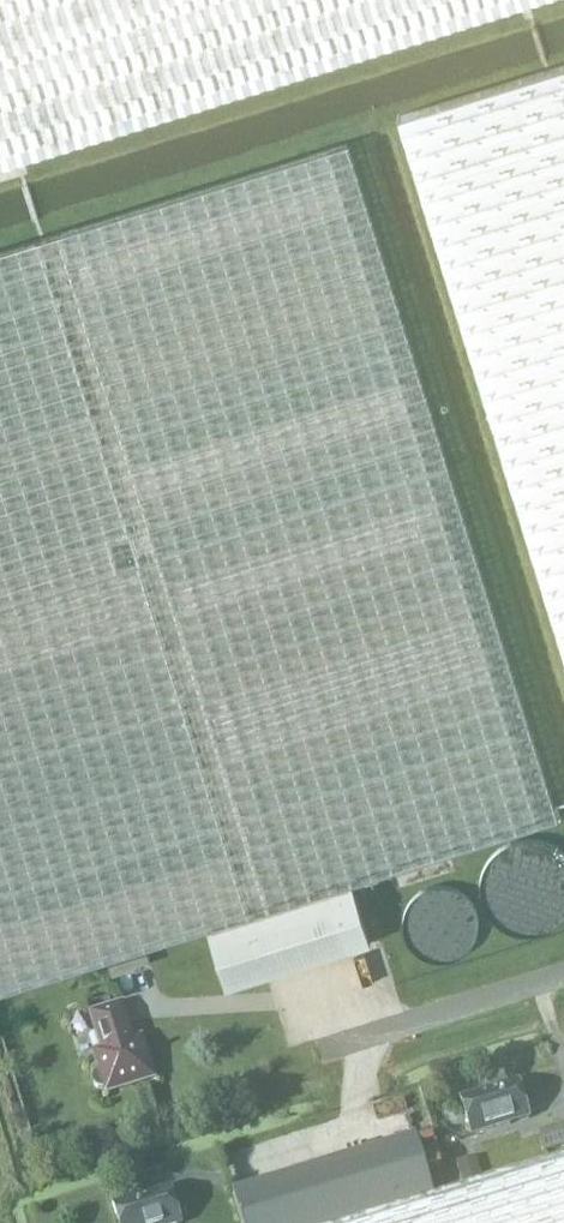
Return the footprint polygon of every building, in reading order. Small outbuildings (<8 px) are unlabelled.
[(507,4),(515,1),(518,0),(0,0),(0,162),(507,4)] [(563,658),(563,64),(392,119),(563,658)] [(208,929),(227,988),(371,944),(353,885),(560,823),(355,145),(0,253),(0,992),(208,929)] [(560,850),(554,845),(546,840),(536,837),(527,836),(519,836),(508,839),(502,842),(494,848),(487,855),(483,863),(479,872),(478,880),(478,889),(480,899),(485,909),(489,915),(497,922),(505,927),(515,930),(524,932),(532,931),(542,929),(549,926),(558,919),(563,913),(563,912),(563,855),(560,850)] [(478,916),(478,915),(477,907),(475,901),(472,894),(468,890),(463,886),(457,882),(448,880),(444,880),(437,880),(430,882),(424,885),(418,889),(414,894),(410,901),(408,907),(407,915),(408,921),(410,928),(413,934),(417,939),(423,945),(428,948),(440,951),(448,950),(454,949),(463,945),(467,941),(472,935),(476,928),(478,922),(478,916)] [(147,956),(110,967),(113,979),(151,967),(147,956)] [(104,1094),(106,1093),(107,1098),(156,1083),(143,1042),(134,1042),(123,1008),(91,1018),(101,1054),(94,1057),(100,1076),(99,1076),(96,1080),(94,1085),(96,1090),(99,1093),(104,1094)] [(463,1099),(475,1134),(530,1117),(520,1082),(463,1099)] [(548,1151),(563,1147),(563,1127),(542,1133),(548,1151)] [(245,1222),(346,1222),(436,1195),(418,1138),(235,1193),(245,1222)] [(346,1222),(563,1222),(563,1156),(485,1180),(465,1186),(436,1195),(346,1222)] [(478,1160),(459,1166),(465,1186),(485,1180),(478,1160)] [(120,1222),(183,1222),(173,1189),(115,1207),(120,1222)]
